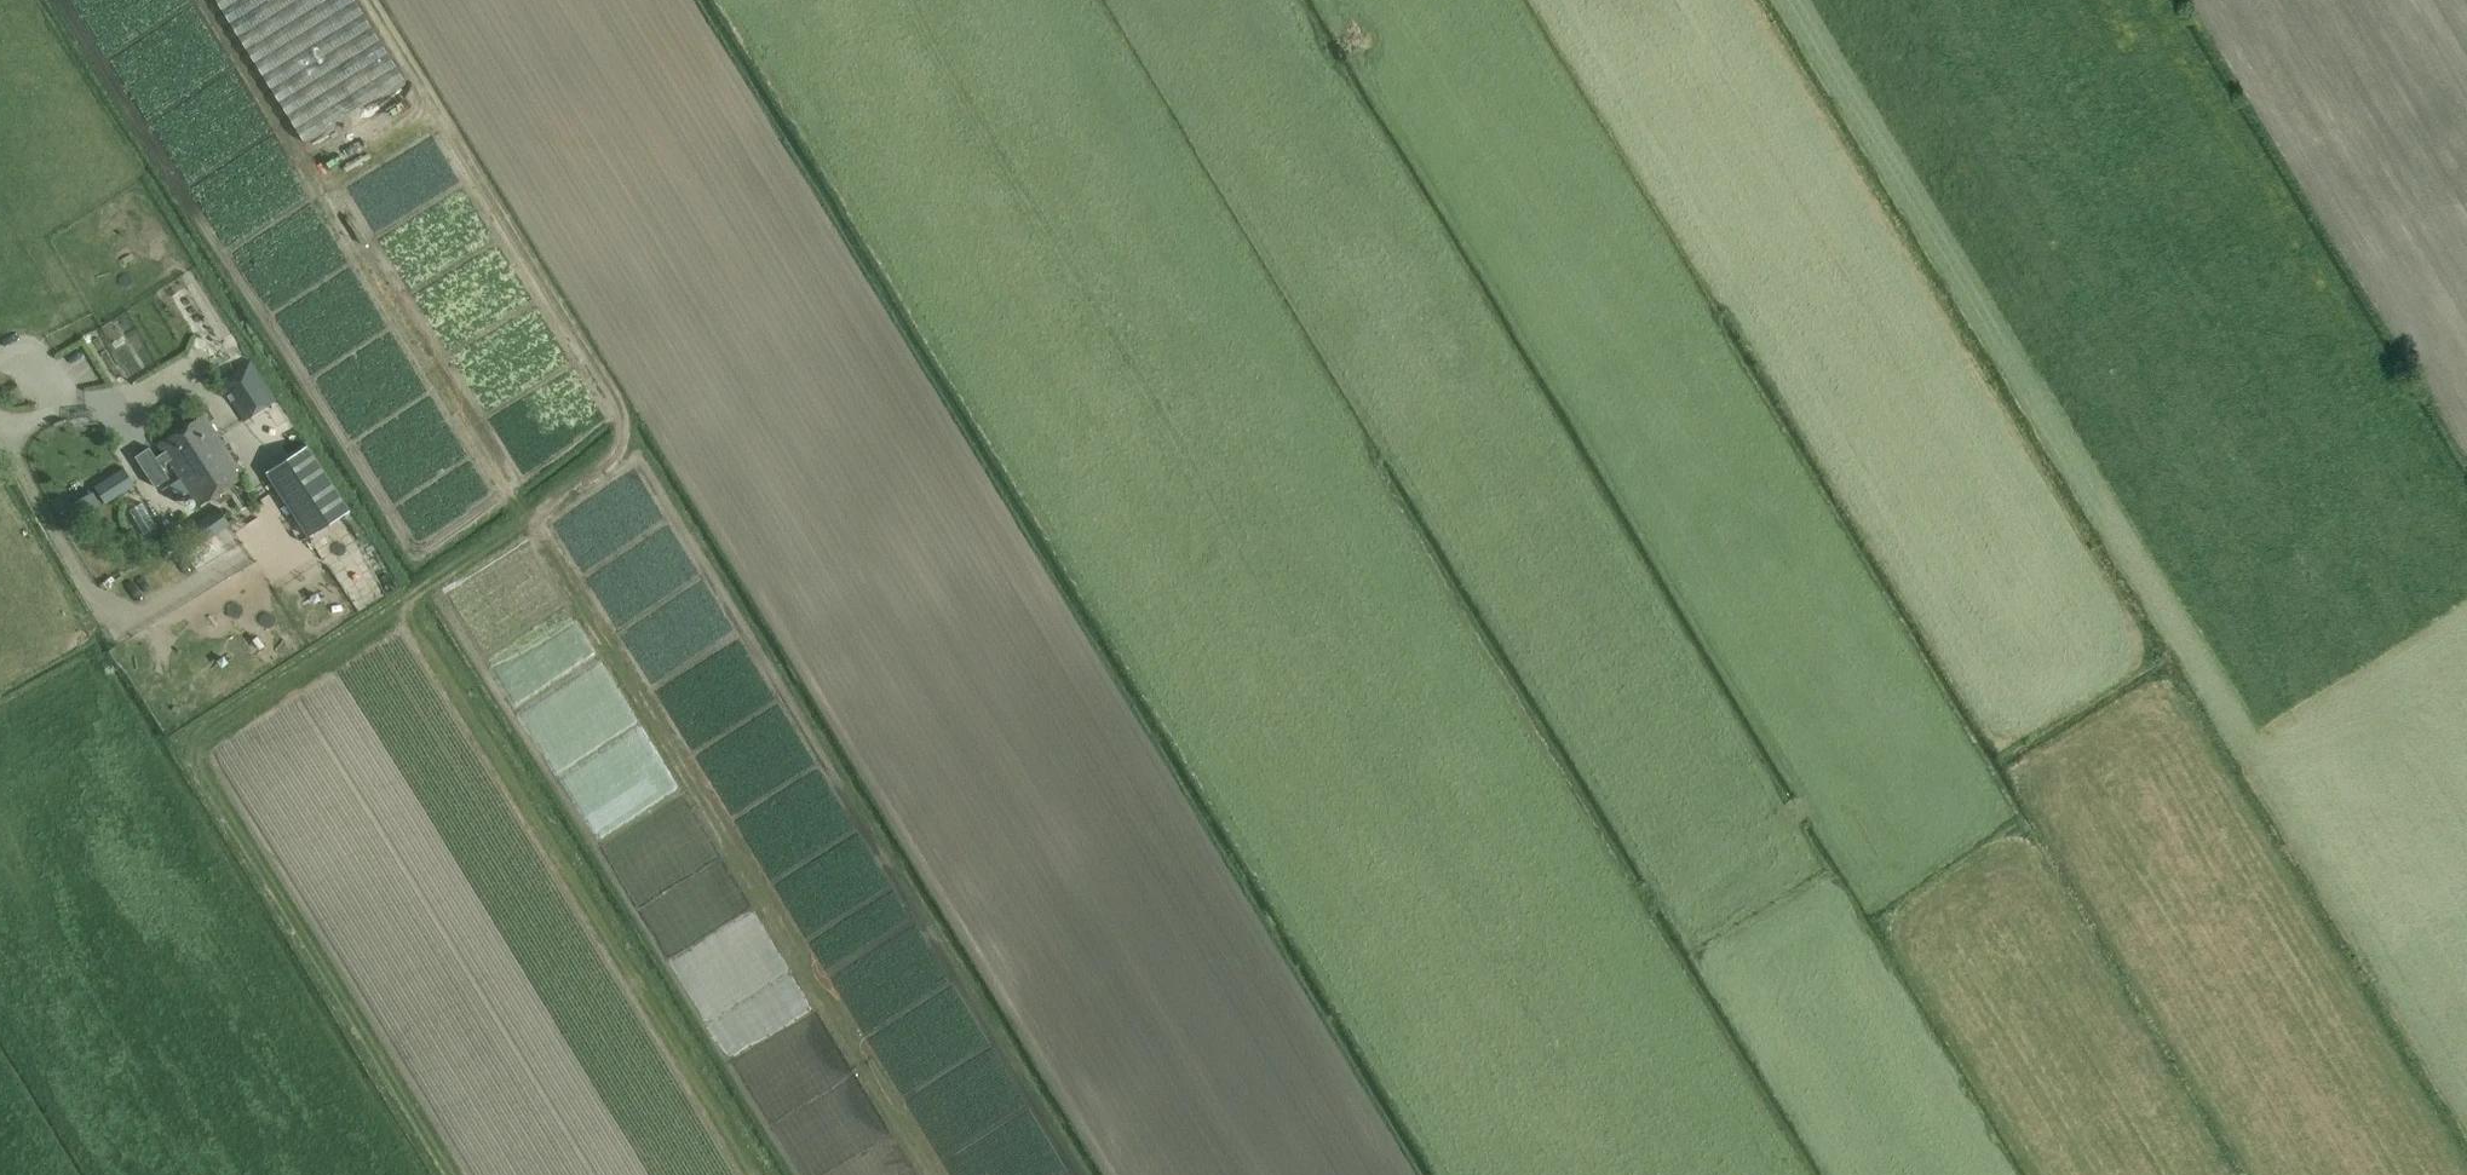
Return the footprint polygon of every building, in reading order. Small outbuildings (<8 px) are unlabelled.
[(304,140),(403,78),(355,0),(217,0),(304,140)] [(229,331),(207,345),(217,361),(239,347),(229,331)] [(278,400),(251,358),(217,380),(244,422),(278,400)] [(199,506),(245,476),(204,414),(159,443),(199,506)] [(351,509),(308,445),(266,473),(308,537),(351,509)] [(107,504),(135,484),(123,466),(94,486),(107,504)] [(62,509),(70,521),(101,503),(93,490),(62,509)] [(219,506),(193,524),(206,543),(232,524),(219,506)] [(171,544),(146,559),(153,571),(178,555),(171,544)] [(271,654),(281,647),(266,626),(256,634),(271,654)]
